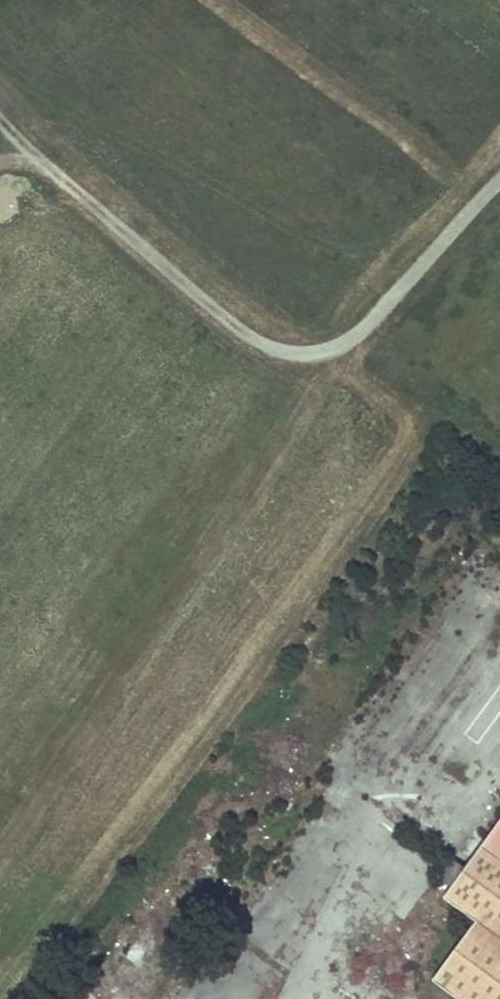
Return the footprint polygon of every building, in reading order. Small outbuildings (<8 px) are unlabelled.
[(463,998),(499,998),(499,820),(463,870),(452,862),(437,881),(449,889),(439,901),(473,925),(434,978),(463,998)]
